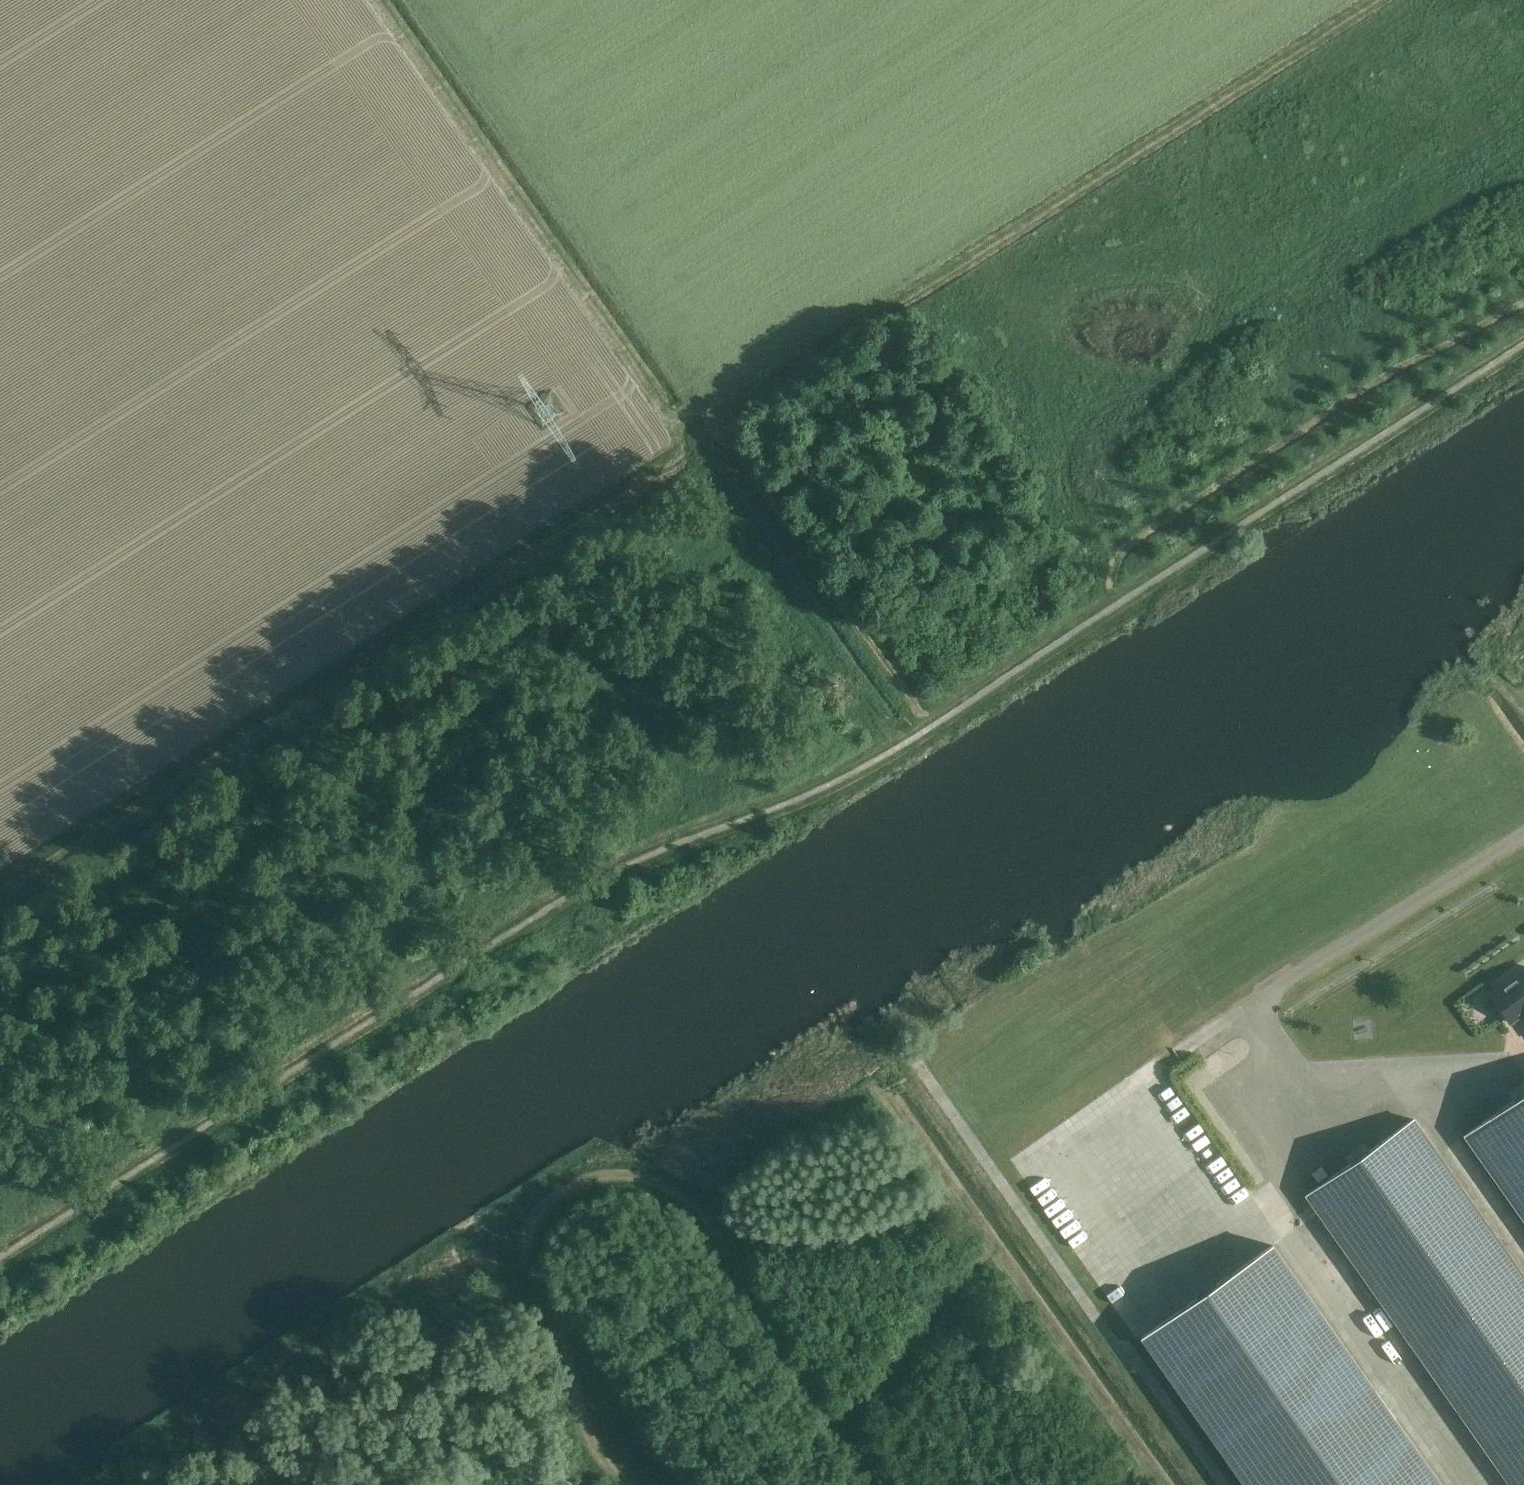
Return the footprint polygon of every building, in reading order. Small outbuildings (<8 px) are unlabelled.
[(1490,995),(1509,1022),(1520,1014),(1523,1019),(1523,971),(1490,995)] [(1464,1135),(1523,1220),(1523,1093),(1464,1135)] [(1117,1127),(1123,1113),(1109,1107),(1102,1120),(1117,1127)] [(1414,1119),(1306,1195),(1510,1484),(1523,1484),(1523,1275),(1414,1119)] [(1246,1484),(1442,1484),(1273,1245),(1142,1337),(1246,1484)]
